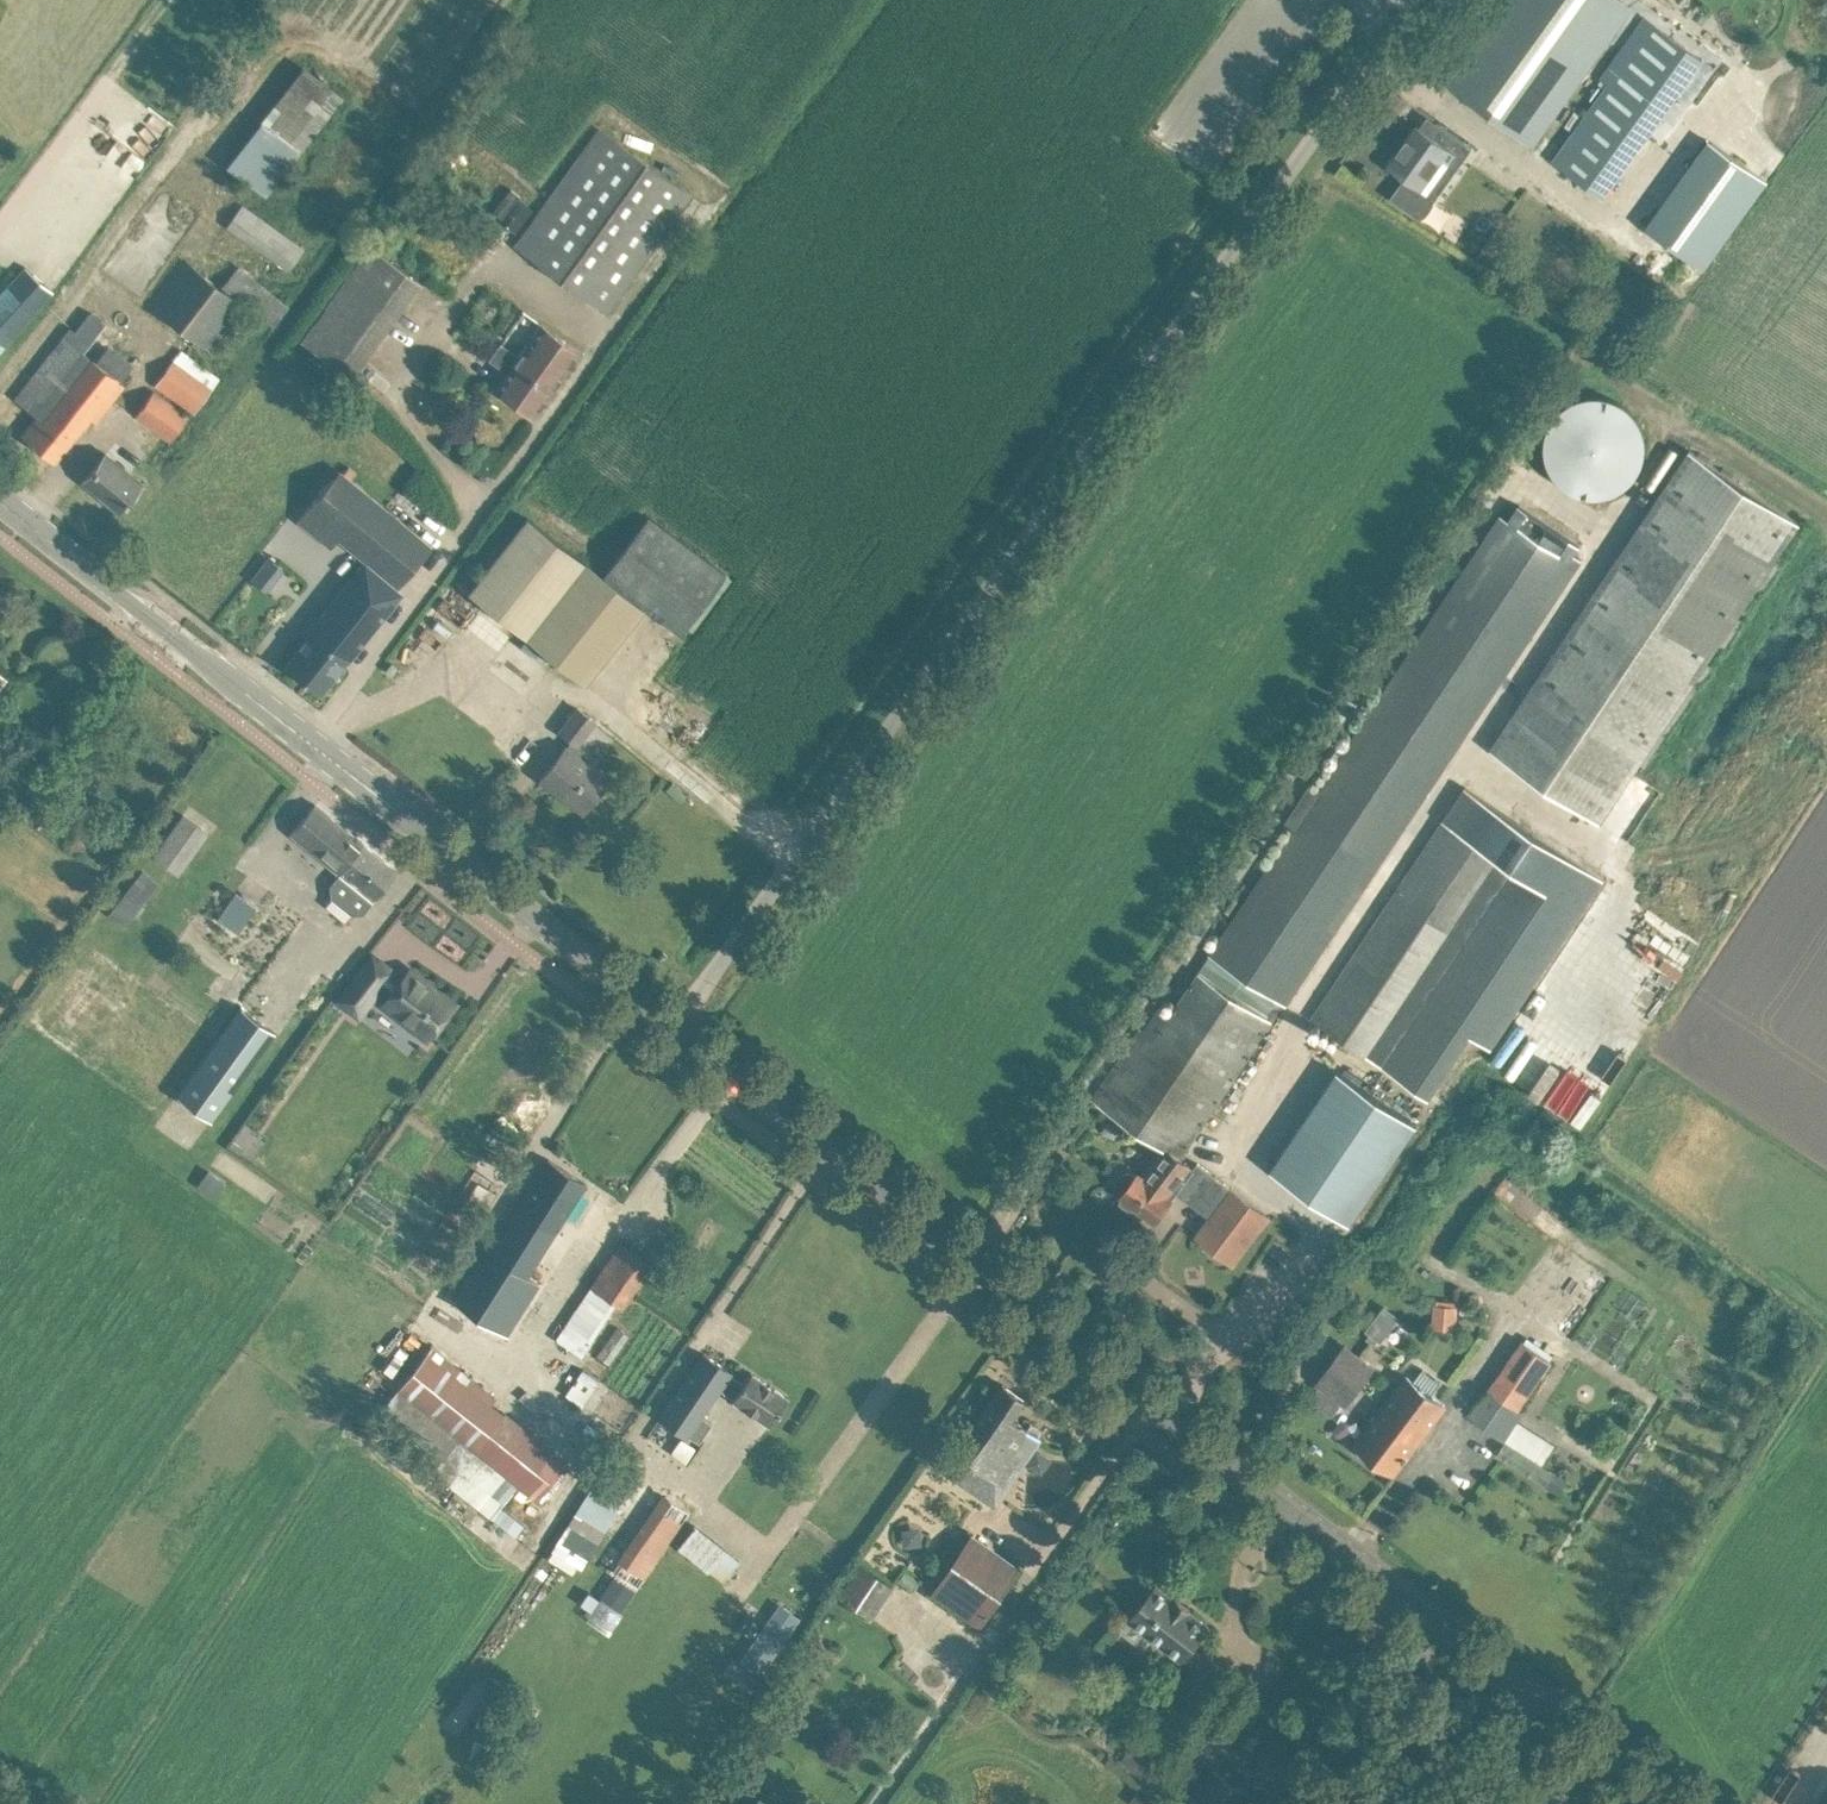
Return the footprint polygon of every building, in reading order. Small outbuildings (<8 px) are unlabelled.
[(1634,8),(1623,0),(1506,0),(1447,82),(1535,146),(1634,8)] [(1603,194),(1703,57),(1648,17),(1602,79),(1610,85),(1556,160),(1603,194)] [(300,63),(225,166),(266,195),(341,93),(300,63)] [(1435,198),(1457,168),(1449,162),(1464,141),(1437,121),(1429,132),(1417,124),(1388,164),(1405,177),(1391,196),(1413,212),(1427,193),(1435,198)] [(607,311),(690,194),(599,129),(515,246),(607,311)] [(1711,138),(1648,225),(1706,268),(1769,180),(1711,138)] [(288,266),(304,244),(243,200),(227,221),(288,266)] [(370,243),(301,338),(354,376),(422,281),(370,243)] [(147,300),(211,350),(248,303),(184,253),(147,300)] [(0,286),(0,350),(36,307),(52,287),(20,261),(4,281),(0,286)] [(290,304),(241,263),(225,283),(274,323),(290,304)] [(124,385),(120,383),(132,368),(108,348),(95,364),(82,353),(89,345),(106,320),(91,310),(74,334),(70,330),(15,398),(37,416),(23,434),(54,460),(90,417),(95,421),(110,403),(124,385)] [(533,416),(579,350),(541,323),(520,353),(503,341),(490,359),(508,371),(495,389),(533,416)] [(193,410),(211,387),(174,360),(156,383),(193,410)] [(1539,417),(1571,503),(1651,473),(1618,387),(1539,417)] [(187,416),(151,390),(134,414),(170,440),(187,416)] [(1691,447),(1491,747),(1602,821),(1802,521),(1691,447)] [(137,488),(123,476),(127,472),(105,453),(83,480),(84,481),(86,478),(100,489),(98,491),(97,490),(96,491),(105,499),(104,500),(117,512),(137,488)] [(398,586),(431,545),(339,470),(298,521),(332,548),(339,538),(366,560),(319,617),(315,613),(300,631),(307,637),(286,664),(320,692),(346,660),(348,660),(399,596),(398,586)] [(1163,1145),(1159,1151),(1170,1159),(1174,1155),(1179,1158),(1253,1052),(1287,1001),(1288,1002),(1582,558),(1574,553),(1580,544),(1520,504),(1508,522),(1500,517),(1320,788),(1311,782),(1286,820),(1295,826),(1154,1038),(1140,1028),(1093,1098),(1163,1145)] [(681,633),(726,573),(647,515),(602,575),(527,517),(468,592),(527,637),(521,645),(541,662),(548,654),(585,683),(645,606),(681,633)] [(246,572),(275,595),(297,567),(268,543),(246,572)] [(577,745),(598,720),(580,705),(559,730),(577,745)] [(608,778),(566,746),(541,778),(583,811),(608,778)] [(1466,786),(1446,815),(1310,1016),(1426,1095),(1469,1032),(1490,1046),(1603,879),(1466,786)] [(364,843),(315,803),(290,832),(339,873),(364,843)] [(183,811),(154,854),(180,873),(210,830),(183,811)] [(78,835),(67,851),(77,857),(88,842),(78,835)] [(372,901),(397,870),(364,843),(339,873),(339,874),(330,885),(331,896),(351,912),(362,911),(371,900),(372,901)] [(135,882),(107,922),(144,948),(172,908),(135,882)] [(235,892),(218,917),(238,932),(256,906),(235,892)] [(390,974),(393,970),(372,954),(338,999),(358,1015),(383,983),(390,974)] [(426,1038),(452,1004),(432,988),(434,986),(410,968),(399,981),(390,974),(383,983),(392,991),(382,1003),(426,1038)] [(241,1006),(177,1095),(211,1119),(275,1030),(241,1006)] [(1350,1222),(1417,1123),(1338,1070),(1271,1168),(1350,1222)] [(496,1135),(489,1145),(501,1154),(508,1144),(496,1135)] [(236,1140),(232,1145),(242,1153),(246,1147),(236,1140)] [(1185,1170),(1170,1159),(1159,1151),(1142,1173),(1139,1171),(1137,1175),(1134,1172),(1130,1171),(1126,1171),(1122,1173),(1120,1175),(1118,1179),(1117,1183),(1118,1187),(1121,1190),(1124,1192),(1121,1195),(1123,1197),(1120,1201),(1132,1210),(1135,1205),(1155,1221),(1169,1202),(1173,1197),(1172,1197),(1182,1182),(1178,1180),(1185,1170)] [(528,1274),(573,1203),(586,1183),(548,1158),(455,1301),(507,1335),(541,1283),(528,1274)] [(1200,1229),(1238,1257),(1270,1215),(1215,1174),(1199,1195),(1216,1208),(1200,1229)] [(206,1178),(201,1185),(218,1198),(224,1190),(206,1178)] [(477,1186),(466,1203),(484,1214),(494,1197),(477,1186)] [(621,1306),(651,1263),(621,1242),(591,1285),(621,1306)] [(1386,1305),(1380,1312),(1395,1323),(1401,1316),(1386,1305)] [(1435,1308),(1434,1331),(1457,1333),(1458,1309),(1435,1308)] [(616,1328),(596,1357),(607,1365),(628,1336),(616,1328)] [(1371,1332),(1367,1337),(1375,1343),(1379,1337),(1371,1332)] [(1505,1440),(1524,1411),(1517,1406),(1549,1356),(1519,1338),(1488,1387),(1489,1388),(1471,1416),(1486,1426),(1485,1427),(1505,1440)] [(433,1344),(398,1388),(381,1409),(443,1458),(433,1471),(493,1518),(519,1484),(538,1499),(568,1461),(552,1450),(554,1447),(493,1401),(498,1395),(433,1344)] [(1360,1382),(1373,1366),(1346,1345),(1318,1382),(1346,1403),(1355,1391),(1362,1395),(1368,1388),(1360,1382)] [(729,1370),(704,1352),(661,1415),(699,1440),(709,1425),(697,1417),(717,1387),(728,1372),(729,1370)] [(582,1369),(565,1395),(591,1412),(608,1386),(582,1369)] [(769,1425),(788,1397),(751,1372),(743,1383),(728,1372),(717,1387),(732,1397),(730,1399),(769,1425)] [(1394,1472),(1445,1404),(1407,1375),(1356,1443),(1394,1472)] [(1040,1437),(1011,1417),(1025,1398),(1002,1383),(955,1451),(1006,1486),(1040,1437)] [(1505,1440),(1496,1454),(1546,1485),(1554,1471),(1543,1464),(1505,1440)] [(550,1561),(581,1576),(621,1493),(590,1478),(550,1561)] [(1052,1531),(1070,1505),(1039,1484),(1021,1510),(1052,1531)] [(696,1522),(678,1545),(708,1569),(726,1547),(723,1544),(696,1522)] [(977,1624),(1019,1565),(971,1532),(930,1591),(977,1624)] [(839,1593),(870,1615),(892,1584),(861,1562),(839,1593)] [(611,1577),(596,1600),(617,1614),(632,1591),(611,1577)] [(1193,1645),(1209,1625),(1191,1611),(1193,1609),(1177,1596),(1175,1599),(1157,1584),(1130,1619),(1182,1659),(1184,1657),(1195,1666),(1184,1680),(1202,1693),(1224,1665),(1207,1651),(1204,1654),(1193,1645)] [(585,1592),(578,1603),(589,1611),(596,1600),(585,1592)] [(779,1603),(740,1660),(759,1674),(799,1617),(779,1603)] [(751,1672),(743,1684),(756,1693),(764,1681),(751,1672)] [(478,1722),(474,1741),(492,1745),(496,1726),(478,1722)] [(1151,1747),(1143,1757),(1147,1761),(1156,1751),(1151,1747)] [(1141,1788),(1131,1800),(1136,1803),(1161,1803),(1141,1788)]
